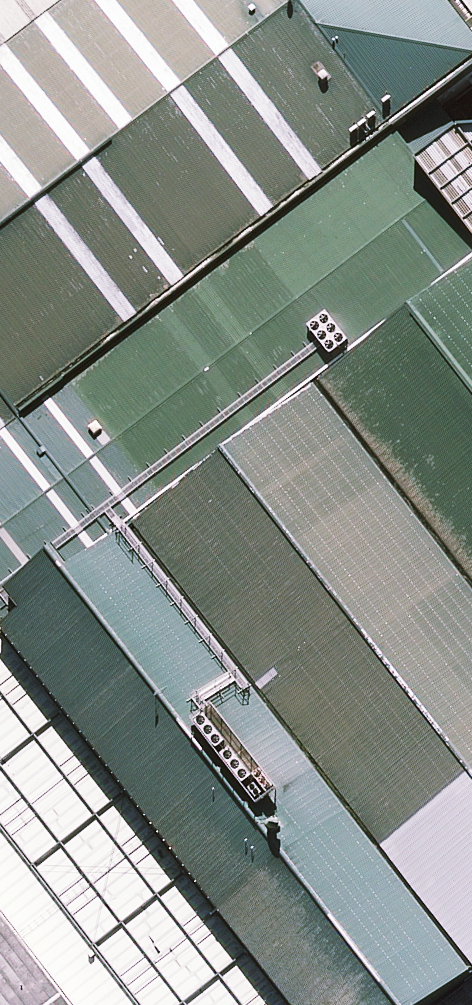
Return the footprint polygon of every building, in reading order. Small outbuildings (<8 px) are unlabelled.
[(0,52),(0,426),(386,128),(471,62),(471,15),(460,0),(68,0),(0,52)] [(68,0),(0,0),(0,52),(68,0)] [(8,628),(136,529),(325,384),(471,270),(471,237),(386,128),(0,426),(0,618),(8,628)] [(325,384),(471,573),(471,270),(325,384)] [(325,384),(136,529),(382,847),(471,777),(471,573),(325,384)] [(136,529),(8,628),(10,632),(300,1004),(427,1004),(471,970),(471,963),(382,847),(136,529)] [(0,618),(0,640),(10,632),(8,628),(0,618)] [(0,640),(0,901),(81,1004),(300,1004),(10,632),(0,640)] [(0,901),(0,1004),(81,1004),(0,901)] [(427,1004),(471,1004),(471,970),(427,1004)]
